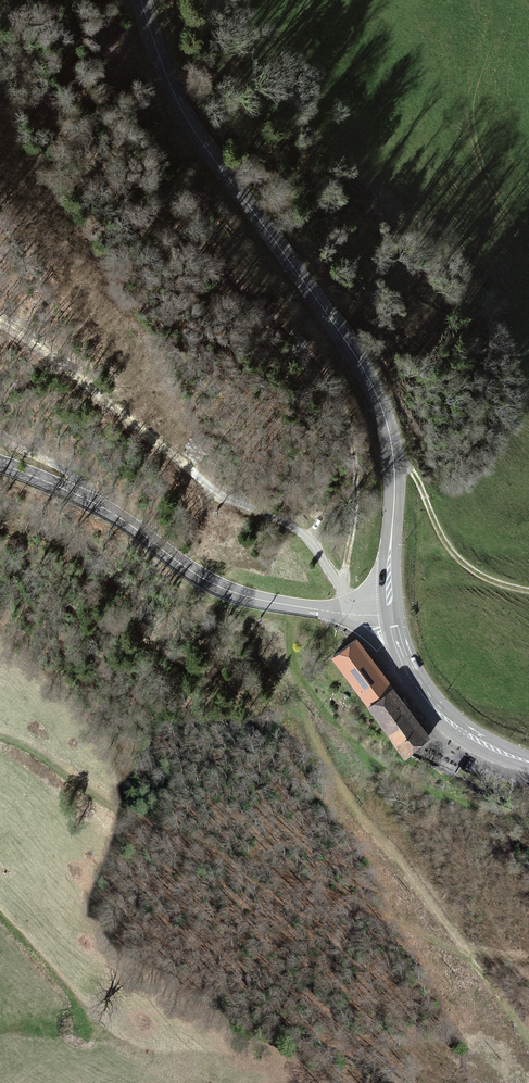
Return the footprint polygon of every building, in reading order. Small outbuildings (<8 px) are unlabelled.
[(326,655),(360,702),(383,685),(350,639),(326,655)] [(383,685),(360,702),(395,751),(419,735),(383,685)]
